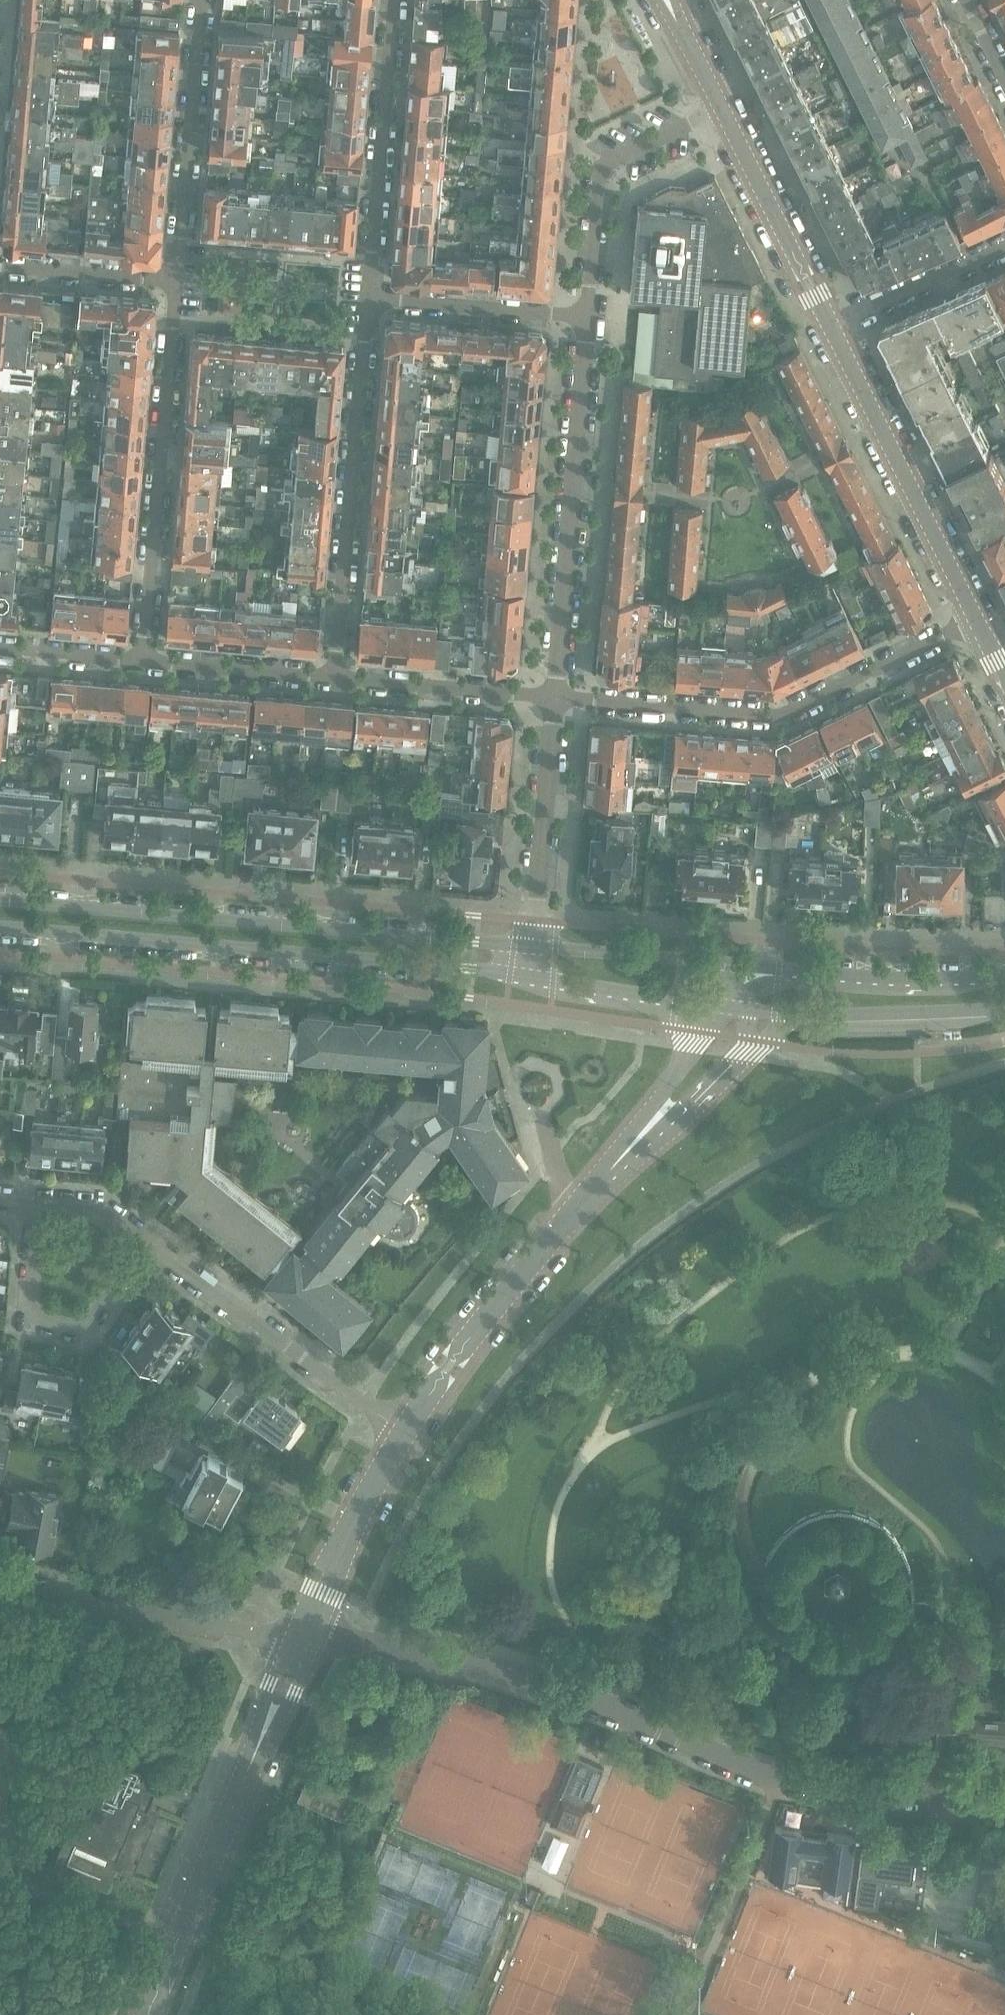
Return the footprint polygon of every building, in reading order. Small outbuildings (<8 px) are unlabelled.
[(22,18),(61,22),(62,10),(42,8),(43,0),(22,0),(20,18),(22,18)] [(348,4),(345,32),(372,35),(376,0),(348,0),(348,4)] [(413,34),(445,36),(444,22),(443,0),(416,0),(413,34)] [(455,16),(466,15),(465,0),(454,0),(455,16)] [(466,15),(477,15),(477,0),(465,0),(466,15)] [(540,11),(575,14),(577,0),(541,0),(540,11)] [(735,39),(765,23),(803,5),(800,0),(733,0),(719,7),(735,39)] [(855,12),(849,0),(810,0),(882,145),(899,137),(913,164),(926,158),(912,131),(914,130),(855,12)] [(855,12),(863,8),(859,0),(849,0),(855,12)] [(909,8),(905,10),(916,34),(901,42),(904,48),(920,41),(947,27),(934,0),(925,0),(909,8)] [(925,0),(905,0),(909,8),(925,0)] [(735,39),(750,69),(782,53),(779,46),(815,29),(803,5),(765,23),(735,39)] [(514,20),(513,30),(573,36),(575,14),(540,11),(537,11),(536,22),(514,20)] [(121,23),(140,24),(141,16),(121,14),(121,23)] [(141,26),(161,27),(161,17),(142,15),(142,16),(141,16),(140,24),(141,24),(141,26)] [(161,17),(161,27),(180,29),(181,18),(161,17)] [(20,41),(85,47),(86,36),(60,34),(61,22),(22,18),(22,21),(20,23),(19,29),(21,31),(20,41)] [(221,19),(220,32),(245,34),(246,21),(221,19)] [(299,27),(308,27),(309,19),(299,19),(299,27)] [(337,20),(327,19),(326,31),(336,31),(337,20)] [(947,27),(920,41),(929,59),(914,66),(917,74),(932,66),(932,67),(960,52),(947,27)] [(137,50),(178,54),(180,33),(139,29),(137,50)] [(533,53),(572,57),(573,36),(513,30),(512,41),(534,43),(533,53)] [(218,53),(264,57),(265,36),(245,34),(220,32),(218,53)] [(329,58),(370,61),(372,39),(331,35),(329,58)] [(411,60),(441,62),(442,55),(446,55),(447,39),(413,37),(411,60)] [(18,64),(57,67),(58,55),(84,58),(85,47),(20,41),(19,52),(17,54),(16,59),(19,62),(18,64)] [(487,54),(487,43),(475,43),(475,54),(487,54)] [(101,68),(110,69),(112,49),(103,48),(101,68)] [(137,50),(135,71),(176,74),(178,54),(137,50)] [(974,80),(960,52),(932,67),(946,95),(951,92),(974,80)] [(217,72),(259,75),(269,76),(271,57),(264,57),(218,53),(217,72)] [(510,63),(509,73),(570,79),(572,57),(533,53),(532,65),(510,63)] [(765,95),(767,99),(797,84),(782,53),(750,69),(763,96),(765,95)] [(327,79),(368,82),(370,61),(329,58),(327,79)] [(409,84),(443,86),(445,70),(441,70),(441,62),(411,60),(408,84),(409,84)] [(797,73),(802,82),(821,73),(816,63),(797,73)] [(57,67),(18,64),(18,67),(16,69),(15,74),(17,77),(16,86),(93,93),(98,94),(99,89),(99,83),(56,79),(57,67)] [(477,89),(484,90),(487,66),(479,65),(477,89)] [(110,69),(101,68),(101,69),(102,69),(101,80),(110,81),(111,70),(110,70),(110,69)] [(176,74),(135,71),(133,92),(174,96),(176,74)] [(215,92),(257,96),(267,97),(268,89),(258,88),(259,75),(217,72),(215,92)] [(529,97),(568,100),(570,79),(509,73),(509,74),(499,73),(498,84),(530,87),(529,97)] [(830,81),(839,100),(848,96),(838,77),(830,81)] [(974,80),(951,92),(955,102),(931,114),(935,122),(949,116),(987,96),(978,78),(974,80)] [(325,100),(366,103),(368,82),(327,79),(325,100)] [(408,105),(449,108),(450,87),(443,86),(409,84),(408,105)] [(767,99),(783,131),(813,116),(797,84),(767,99)] [(15,108),(14,109),(53,113),(54,100),(80,102),(80,98),(93,99),(93,93),(16,86),(15,98),(13,100),(13,105),(15,108)] [(99,89),(98,94),(98,102),(107,102),(108,90),(99,89)] [(484,90),(477,89),(475,111),(483,111),(484,90)] [(131,112),(172,116),(174,96),(133,92),(131,112)] [(215,92),(213,113),(255,117),(257,96),(215,92)] [(995,113),(987,96),(949,116),(935,122),(938,128),(942,126),(944,128),(963,118),(968,128),(995,113)] [(291,117),(301,118),(303,98),(293,97),(291,117)] [(496,115),(566,121),(568,100),(529,97),(528,108),(499,105),(498,111),(487,110),(487,114),(496,115)] [(323,121),(364,125),(366,103),(325,100),(323,121)] [(408,105),(406,126),(447,130),(449,108),(408,105)] [(12,131),(87,139),(87,134),(77,134),(78,127),(52,125),(53,113),(14,109),(14,113),(12,115),(11,120),(13,122),(12,131)] [(277,119),(289,120),(290,111),(277,110),(277,119)] [(131,112),(129,134),(170,138),(172,116),(131,112)] [(211,133),(254,138),(255,117),(213,113),(211,133)] [(956,146),(960,154),(966,151),(1004,131),(995,113),(968,128),(973,138),(956,146)] [(526,140),(564,143),(566,121),(496,115),(495,126),(527,129),(526,140)] [(813,116),(783,131),(798,161),(829,147),(813,116)] [(364,125),(323,121),(321,142),(363,146),(363,145),(362,145),(364,125)] [(404,148),(445,151),(447,130),(406,126),(404,148)] [(92,162),(93,152),(94,139),(87,139),(12,131),(11,143),(9,145),(9,150),(11,153),(10,154),(49,158),(50,146),(75,148),(74,160),(92,162)] [(960,154),(964,162),(981,153),(985,163),(1004,153),(1004,133),(1004,131),(966,151),(960,154)] [(254,138),(211,133),(209,154),(252,158),(254,138)] [(127,155),(168,159),(170,138),(129,134),(127,155)] [(103,153),(104,140),(94,139),(93,152),(103,153)] [(564,143),(526,140),(524,151),(491,148),(490,159),(562,165),(564,143)] [(363,146),(321,142),(319,164),(360,167),(363,146)] [(829,147),(798,161),(813,191),(812,192),(812,193),(844,177),(829,147)] [(402,169),(443,173),(445,151),(404,148),(402,169)] [(93,152),(92,162),(91,173),(101,174),(103,174),(105,154),(103,154),(103,153),(93,152)] [(466,163),(478,164),(479,154),(467,153),(466,163)] [(985,163),(990,172),(979,178),(984,185),(1004,174),(1004,153),(985,163)] [(9,177),(73,183),(74,172),(48,170),(49,158),(10,154),(10,158),(8,160),(8,165),(9,167),(9,177)] [(168,159),(127,155),(125,176),(166,180),(168,159)] [(209,172),(230,174),(231,161),(210,159),(209,172)] [(522,183),(560,187),(562,165),(490,159),(489,159),(488,171),(497,172),(497,170),(523,173),(522,183)] [(286,161),(275,160),(274,169),(295,171),(296,162),(286,161)] [(400,190),(441,194),(443,173),(402,169),(400,190)] [(340,182),(359,183),(360,171),(341,170),(340,182)] [(99,195),(101,174),(91,173),(89,194),(99,195)] [(984,185),(988,193),(998,188),(1002,198),(1004,196),(1004,174),(984,185)] [(114,196),(164,201),(166,180),(125,176),(124,190),(115,189),(114,196)] [(633,384),(651,386),(651,385),(673,387),(675,376),(711,379),(712,366),(743,369),(751,283),(758,279),(758,280),(765,276),(715,176),(709,179),(711,183),(689,194),(686,188),(671,186),(657,193),(647,199),(646,207),(638,206),(636,230),(636,231),(630,294),(661,297),(660,313),(640,311),(633,384)] [(7,198),(7,200),(45,203),(46,192),(72,194),(73,183),(9,177),(8,188),(5,190),(5,196),(7,198)] [(812,193),(827,224),(859,208),(844,177),(812,193)] [(890,178),(860,191),(870,212),(899,198),(890,178)] [(495,192),(494,202),(558,208),(560,187),(522,183),(521,194),(495,192)] [(987,230),(980,217),(968,192),(964,185),(957,189),(960,196),(965,206),(954,211),(964,229),(968,238),(987,230)] [(224,234),(229,189),(206,187),(202,231),(205,234),(224,236),(224,234)] [(245,236),(250,191),(229,189),(224,234),(233,235),(236,237),(241,237),(245,236)] [(398,212),(439,215),(441,194),(400,190),(398,212)] [(272,193),(250,191),(245,236),(254,237),(257,239),(263,239),(266,238),(268,238),(272,193)] [(268,238),(289,240),(293,194),(272,193),(268,238)] [(89,194),(87,215),(162,223),(164,201),(114,196),(99,195),(89,194)] [(293,194),(289,240),(293,242),(297,242),(302,241),(311,242),(315,196),(293,194)] [(475,197),(462,195),(461,206),(474,207),(475,197)] [(332,244),(336,198),(315,196),(311,242),(314,244),(319,244),(323,243),(332,244)] [(1002,198),(998,200),(1001,207),(980,217),(987,230),(1004,222),(1004,196),(1002,198)] [(336,198),(332,244),(331,245),(351,247),(354,244),(358,200),(336,198)] [(5,222),(69,228),(70,217),(44,215),(45,203),(7,200),(6,203),(4,205),(4,211),(5,213),(5,222)] [(518,226),(556,230),(558,208),(494,202),(493,214),(519,216),(518,226)] [(859,208),(827,224),(843,255),(845,254),(872,240),(874,239),(874,238),(859,208)] [(439,215),(398,212),(396,233),(438,237),(439,215)] [(917,225),(931,255),(960,242),(956,234),(945,212),(917,225)] [(162,223),(87,215),(84,253),(123,256),(123,257),(141,259),(141,260),(156,261),(156,260),(159,257),(160,257),(162,235),(161,235),(162,223)] [(463,239),(471,239),(473,219),(465,218),(463,239)] [(69,228),(5,222),(4,234),(1,236),(1,241),(3,243),(2,246),(45,250),(46,250),(47,237),(68,239),(69,228)] [(885,239),(890,250),(899,270),(931,255),(917,225),(885,239)] [(516,248),(554,251),(556,230),(518,226),(517,238),(491,235),(490,246),(516,248)] [(393,255),(436,259),(438,237),(396,233),(394,255),(393,255)] [(880,255),(872,240),(845,254),(856,278),(858,277),(861,284),(876,277),(877,279),(897,269),(897,271),(899,270),(890,250),(880,255)] [(554,251),(516,248),(515,261),(499,260),(497,290),(542,294),(543,293),(545,293),(550,289),(550,286),(551,286),(554,251)] [(458,251),(457,260),(469,261),(470,257),(470,252),(458,251)] [(436,259),(393,255),(393,261),(392,261),(391,276),(392,276),(395,280),(395,281),(410,282),(410,281),(428,283),(428,282),(434,283),(435,266),(436,259)] [(469,261),(467,286),(467,287),(493,289),(495,259),(470,257),(469,261)] [(434,283),(467,286),(469,261),(457,260),(453,260),(452,267),(435,266),(434,283)] [(1001,276),(991,281),(1004,310),(1004,274),(1001,276)] [(976,335),(1004,321),(1004,310),(991,281),(957,296),(958,298),(959,298),(976,335)] [(74,315),(75,305),(41,302),(41,303),(40,303),(42,289),(0,285),(0,309),(74,315)] [(106,319),(154,323),(155,318),(157,304),(156,304),(152,300),(152,299),(138,298),(119,296),(119,297),(80,294),(78,316),(106,319)] [(902,373),(907,384),(945,365),(930,335),(948,326),(957,344),(976,335),(959,298),(958,298),(957,296),(914,315),(915,316),(902,321),(898,323),(886,328),(887,331),(886,334),(883,336),(892,353),(902,373)] [(0,309),(0,331),(33,334),(34,322),(39,323),(39,324),(73,327),(74,315),(0,309)] [(154,323),(106,319),(105,338),(152,343),(154,324),(154,323)] [(386,346),(427,349),(461,352),(463,328),(425,324),(406,322),(391,320),(391,321),(387,324),(386,324),(385,346),(386,346)] [(509,332),(463,328),(461,352),(488,354),(489,346),(507,347),(509,332)] [(39,359),(57,360),(58,350),(37,348),(36,349),(31,348),(33,334),(0,331),(0,355),(39,359)] [(507,347),(506,365),(543,368),(543,369),(544,369),(545,352),(546,339),(542,334),(529,333),(529,332),(511,331),(509,331),(509,332),(507,347)] [(190,373),(212,374),(215,337),(215,335),(196,333),(193,335),(190,373)] [(778,340),(782,350),(798,342),(793,333),(792,333),(778,340)] [(212,378),(234,380),(238,339),(236,339),(232,337),(227,336),(223,338),(215,337),(212,374),(212,378)] [(105,338),(102,360),(109,360),(150,365),(152,343),(105,338)] [(234,380),(255,382),(259,340),(258,340),(254,338),(248,338),(245,339),(238,339),(234,380)] [(259,340),(255,382),(277,384),(281,342),(280,342),(272,342),(268,340),(262,339),(259,340)] [(283,341),(281,342),(277,384),(299,386),(302,344),(293,344),(289,341),(283,341)] [(998,356),(1004,352),(1004,342),(990,349),(998,356)] [(299,386),(320,388),(320,384),(324,344),(323,344),(322,346),(314,345),(311,343),(305,343),(302,344),(299,386)] [(324,344),(320,384),(341,386),(345,349),(342,346),(324,344)] [(384,366),(433,370),(434,362),(426,362),(427,349),(386,346),(386,348),(384,349),(384,354),(385,356),(384,366)] [(76,349),(75,351),(75,357),(84,358),(85,350),(76,349)] [(74,362),(75,357),(75,351),(67,350),(66,361),(74,362)] [(830,470),(872,555),(896,543),(854,459),(854,458),(843,435),(842,435),(800,350),(776,362),(783,377),(819,447),(818,447),(830,470)] [(37,380),(39,359),(0,355),(0,377),(37,380)] [(96,379),(107,380),(149,384),(150,365),(109,360),(102,360),(92,359),(91,368),(97,369),(96,379)] [(460,361),(460,368),(473,369),(474,363),(460,361)] [(504,381),(504,388),(541,391),(543,369),(543,368),(506,365),(506,366),(499,365),(498,380),(504,381)] [(923,412),(924,413),(960,395),(945,365),(907,384),(921,411),(923,412)] [(382,388),(424,391),(425,378),(433,379),(433,370),(384,366),(383,378),(382,379),(381,384),(382,386),(382,388)] [(451,394),(457,394),(459,373),(451,372),(450,381),(452,381),(451,394)] [(212,374),(190,373),(186,413),(209,415),(212,378),(212,374)] [(35,407),(37,380),(0,377),(0,404),(35,407)] [(107,380),(106,400),(147,404),(149,384),(107,380)] [(651,386),(633,384),(625,383),(616,478),(615,478),(614,493),(613,504),(614,504),(605,599),(631,602),(640,507),(641,507),(642,495),(644,481),(643,481),(650,402),(651,386)] [(320,384),(320,388),(316,424),(338,426),(341,386),(320,384)] [(461,401),(472,402),(474,386),(463,385),(461,401)] [(380,409),(430,413),(430,405),(422,405),(424,391),(382,388),(382,390),(381,392),(380,397),(381,399),(380,409)] [(504,388),(502,411),(539,414),(541,391),(504,388)] [(960,395),(924,413),(936,438),(936,441),(936,442),(939,443),(978,424),(963,394),(960,395)] [(42,405),(57,407),(58,397),(43,395),(42,405)] [(69,417),(78,418),(80,398),(71,397),(69,417)] [(104,420),(145,423),(147,404),(106,400),(104,420)] [(678,485),(703,487),(707,443),(744,436),(764,475),(787,464),(755,400),(732,411),(732,412),(709,416),(709,415),(684,413),(678,485)] [(33,429),(35,407),(0,404),(0,426),(33,429)] [(297,406),(295,423),(303,424),(305,407),(297,406)] [(236,407),(235,420),(250,421),(251,407),(236,407)] [(430,413),(380,409),(380,420),(378,422),(378,427),(379,429),(379,431),(420,434),(421,422),(429,423),(430,413)] [(500,426),(500,434),(537,437),(539,414),(502,411),(495,411),(493,426),(500,426)] [(274,413),(274,415),(273,422),(292,424),(293,415),(274,413)] [(273,422),(274,415),(263,414),(262,419),(252,418),(252,424),(263,426),(273,426),(273,422)] [(76,438),(78,418),(69,417),(68,437),(76,438)] [(259,465),(259,457),(249,456),(239,455),(240,445),(226,444),(228,422),(186,419),(182,459),(224,463),(248,465),(258,466),(259,465)] [(461,419),(460,430),(467,431),(468,419),(461,419)] [(102,440),(143,444),(145,423),(104,420),(102,440)] [(51,431),(65,432),(66,423),(52,422),(51,431)] [(952,474),(992,454),(978,424),(939,443),(943,451),(942,453),(947,463),(949,464),(953,472),(951,473),(952,474)] [(30,451),(31,451),(33,429),(0,426),(0,448),(30,451)] [(263,426),(261,444),(274,445),(276,427),(273,426),(263,426)] [(293,447),(336,450),(338,430),(295,427),(293,447)] [(377,452),(426,456),(427,448),(419,447),(420,434),(379,431),(378,433),(377,434),(376,439),(378,441),(377,452)] [(259,457),(261,435),(251,434),(249,456),(259,457)] [(498,457),(535,460),(537,437),(500,434),(498,457)] [(74,457),(75,458),(77,438),(76,438),(68,437),(66,457),(74,457)] [(445,438),(443,458),(452,459),(453,439),(445,438)] [(42,452),(63,454),(64,442),(43,440),(42,452)] [(143,444),(102,440),(100,460),(142,463),(143,444)] [(291,467),(293,467),(334,471),(336,450),(293,447),(291,467)] [(28,473),(30,451),(0,448),(0,471),(28,473)] [(375,474),(416,477),(417,464),(425,465),(426,456),(377,452),(376,463),(374,464),(374,470),(375,472),(375,474)] [(992,454),(952,474),(953,476),(982,533),(987,531),(1004,522),(1004,476),(994,453),(992,454)] [(53,454),(51,475),(52,475),(60,476),(62,455),(53,454)] [(64,476),(77,477),(78,470),(73,469),(74,457),(66,457),(64,476)] [(535,460),(498,457),(496,480),(533,483),(535,460)] [(180,479),(222,483),(224,463),(182,459),(180,479)] [(99,479),(140,483),(142,463),(100,460),(99,479)] [(247,485),(257,486),(258,466),(248,465),(247,485)] [(258,466),(257,486),(267,487),(269,466),(259,465),(258,466)] [(334,471),(293,467),(292,480),(285,480),(284,489),(332,493),(334,471)] [(0,471),(0,493),(26,495),(28,473),(0,471)] [(374,484),(373,495),(422,499),(423,491),(415,490),(416,477),(375,474),(375,476),(373,477),(373,482),(374,484)] [(58,498),(60,476),(52,475),(50,498),(58,498)] [(62,497),(72,497),(75,498),(77,477),(64,476),(62,497)] [(99,479),(97,500),(138,503),(140,483),(99,479)] [(179,499),(220,503),(222,483),(180,479),(179,499)] [(492,510),(529,513),(529,510),(531,509),(533,488),(488,485),(488,495),(493,495),(492,510)] [(774,496),(811,569),(834,557),(798,485),(774,496)] [(272,489),(271,495),(290,497),(289,510),(330,513),(332,493),(284,489),(272,487),(272,489)] [(271,495),(272,489),(257,489),(257,495),(256,506),(256,507),(267,508),(268,497),(271,497),(271,495)] [(24,516),(26,495),(0,493),(0,514),(24,516)] [(246,495),(246,505),(256,506),(257,495),(246,495)] [(371,516),(413,520),(414,507),(421,508),(422,499),(373,495),(372,506),(371,508),(370,513),(371,515),(371,516)] [(439,496),(439,503),(447,504),(448,497),(439,496)] [(62,497),(61,517),(70,517),(71,517),(74,518),(75,498),(72,497),(62,497)] [(220,503),(179,499),(177,520),(218,523),(220,503)] [(138,503),(97,500),(95,519),(136,523),(138,503)] [(445,531),(454,531),(456,507),(447,506),(445,531)] [(668,589),(694,591),(701,510),(676,508),(668,589)] [(255,510),(254,517),(254,523),(262,524),(263,510),(255,510)] [(281,530),(328,534),(330,513),(289,510),(288,523),(282,522),(281,530)] [(490,534),(526,537),(527,535),(529,533),(529,527),(527,524),(529,513),(492,510),(486,510),(485,519),(491,519),(490,534)] [(22,539),(24,516),(0,514),(0,537),(22,539)] [(369,538),(418,542),(432,543),(432,535),(411,533),(413,520),(371,516),(371,518),(370,520),(369,526),(370,527),(369,538)] [(61,517),(59,536),(69,537),(71,517),(70,517),(61,517)] [(253,526),(254,523),(254,517),(247,517),(246,526),(253,526)] [(94,539),(134,543),(136,523),(95,519),(94,539)] [(48,541),(54,542),(56,521),(49,520),(47,541),(48,541)] [(175,540),(216,543),(218,523),(177,520),(175,540)] [(982,533),(993,555),(1004,549),(1004,522),(987,531),(982,533)] [(328,534),(281,530),(280,539),(287,540),(286,552),(327,556),(328,534)] [(488,560),(524,562),(525,551),(527,549),(528,542),(526,540),(526,537),(490,534),(488,550),(483,550),(482,559),(488,560)] [(57,557),(67,558),(69,537),(59,536),(57,557)] [(20,561),(22,539),(0,537),(0,559),(20,561)] [(368,558),(367,559),(409,563),(410,550),(418,551),(418,542),(369,538),(368,549),(367,551),(367,556),(368,558)] [(134,543),(94,539),(92,561),(133,564),(134,543)] [(216,543),(175,540),(173,560),(215,564),(216,543)] [(896,543),(872,555),(873,556),(866,559),(877,583),(910,566),(898,543),(896,544),(896,543)] [(264,550),(251,549),(250,567),(263,568),(264,550)] [(1003,576),(1004,575),(1004,549),(993,555),(1003,576)] [(327,556),(286,552),(284,565),(278,565),(277,573),(325,577),(327,556)] [(18,583),(20,561),(0,559),(0,581),(18,583)] [(409,563),(367,559),(367,562),(366,563),(365,568),(366,570),(365,582),(390,583),(400,584),(414,585),(415,576),(408,576),(409,563)] [(524,562),(488,560),(486,575),(480,574),(479,583),(524,587),(524,583),(522,583),(523,576),(525,574),(526,567),(524,565),(524,562)] [(99,576),(106,576),(107,563),(101,563),(99,576)] [(171,582),(196,585),(198,566),(173,564),(171,582)] [(421,565),(419,575),(437,578),(439,567),(421,565)] [(107,578),(131,580),(132,568),(108,566),(107,578)] [(910,566),(877,583),(888,605),(921,589),(910,566)] [(211,577),(222,578),(223,570),(212,569),(211,577)] [(39,586),(51,587),(52,578),(39,578),(39,586)] [(299,586),(298,593),(311,594),(312,581),(299,580),(299,586)] [(830,580),(808,590),(812,599),(834,588),(830,580)] [(16,604),(18,583),(0,581),(0,603),(16,604)] [(398,603),(400,584),(390,583),(388,602),(398,603)] [(751,612),(759,612),(766,608),(788,598),(781,583),(767,590),(767,589),(759,588),(749,590),(742,594),(743,595),(727,593),(726,610),(751,612)] [(457,612),(478,614),(521,617),(524,591),(487,588),(486,605),(458,603),(457,612)] [(51,630),(76,632),(80,591),(54,589),(51,630)] [(921,589),(888,605),(901,631),(931,616),(931,615),(932,611),(921,589)] [(242,645),(246,600),(247,591),(237,590),(236,607),(220,605),(216,643),(219,643),(221,645),(229,645),(231,644),(242,645)] [(792,609),(812,599),(808,590),(788,601),(792,609)] [(80,591),(76,632),(101,634),(105,594),(80,591)] [(105,594),(101,634),(126,637),(130,597),(105,594)] [(844,601),(852,615),(863,609),(856,595),(844,601)] [(40,598),(40,606),(48,607),(49,599),(40,598)] [(603,599),(601,625),(639,628),(641,602),(631,602),(605,599),(603,599)] [(270,612),(271,602),(246,600),(242,645),(253,646),(255,648),(262,649),(264,647),(267,648),(270,612)] [(192,641),(195,603),(170,601),(166,639),(169,639),(171,640),(178,641),(180,640),(192,641)] [(271,601),(271,602),(270,612),(267,648),(267,647),(279,648),(281,650),(287,650),(289,649),(293,649),(296,613),(283,612),(284,602),(271,601)] [(779,615),(790,610),(786,602),(775,607),(779,615)] [(0,603),(0,625),(17,627),(19,604),(16,604),(0,603)] [(220,605),(195,603),(192,641),(203,642),(205,643),(212,644),(214,643),(216,643),(220,605)] [(663,623),(674,624),(676,606),(665,605),(663,623)] [(766,608),(759,612),(761,623),(771,618),(766,608)] [(823,620),(842,659),(863,649),(843,608),(834,613),(835,614),(823,620)] [(411,622),(408,659),(419,660),(422,662),(427,663),(431,661),(437,662),(437,664),(449,665),(451,637),(436,635),(437,624),(421,622),(421,613),(412,612),(411,622)] [(761,623),(759,612),(751,612),(751,614),(750,622),(761,623)] [(296,613),(293,649),(304,650),(306,652),(312,653),(314,651),(318,651),(321,615),(296,613)] [(728,613),(727,621),(750,622),(751,614),(728,613)] [(466,638),(474,639),(483,640),(519,643),(521,617),(478,614),(476,628),(467,627),(466,638)] [(383,657),(387,620),(361,617),(357,655),(367,656),(369,656),(372,658),(377,659),(381,657),(383,657)] [(411,622),(387,620),(383,657),(393,658),(397,660),(402,661),(406,659),(408,659),(411,622)] [(803,630),(806,636),(822,669),(842,659),(823,620),(803,630)] [(598,650),(636,653),(639,628),(601,625),(598,650)] [(869,635),(872,643),(887,636),(884,628),(869,635)] [(785,646),(802,679),(822,669),(806,636),(785,646)] [(519,643),(483,640),(474,639),(472,667),(512,670),(517,666),(519,643)] [(781,653),(767,655),(774,690),(775,690),(781,690),(802,679),(785,646),(784,645),(778,648),(781,653)] [(674,685),(699,687),(702,650),(678,647),(674,685)] [(636,653),(598,650),(596,674),(601,679),(634,681),(636,653)] [(702,650),(699,687),(722,689),(725,652),(702,650)] [(748,651),(747,654),(744,691),(767,692),(772,690),(774,690),(767,655),(754,657),(754,652),(748,651)] [(747,654),(725,652),(722,689),(744,691),(747,654)] [(921,691),(924,698),(960,680),(963,679),(959,669),(960,666),(957,661),(954,660),(953,658),(907,681),(914,695),(921,691)] [(10,705),(13,674),(0,673),(0,704),(10,705)] [(662,675),(655,674),(643,673),(640,675),(640,682),(671,684),(671,682),(662,675)] [(36,696),(48,697),(49,678),(38,677),(36,696)] [(50,713),(75,715),(78,680),(53,678),(50,713)] [(75,715),(99,717),(102,682),(78,680),(75,715)] [(924,698),(933,716),(969,698),(968,696),(969,694),(967,689),(964,688),(960,680),(924,698)] [(99,717),(123,720),(126,685),(102,682),(99,717)] [(126,685),(123,720),(136,721),(135,731),(146,732),(150,687),(126,685)] [(175,724),(178,690),(175,690),(173,689),(168,688),(165,689),(153,688),(150,726),(159,726),(160,723),(175,724)] [(178,690),(175,724),(191,725),(191,730),(199,730),(202,692),(190,691),(189,690),(183,689),(181,690),(178,690)] [(224,728),(227,694),(224,694),(222,693),(216,692),(213,693),(202,692),(199,730),(208,731),(208,727),(224,728)] [(227,694),(224,728),(239,730),(239,734),(248,734),(251,696),(239,695),(237,694),(232,694),(230,694),(227,694)] [(869,700),(880,720),(890,715),(883,701),(880,694),(869,700)] [(253,735),(278,737),(281,698),(256,696),(253,735)] [(281,698),(278,737),(301,739),(304,700),(281,698)] [(933,716),(942,734),(978,716),(974,708),(975,705),(973,701),(969,700),(969,698),(933,716)] [(329,702),(304,700),(301,739),(302,739),(300,758),(309,758),(311,740),(326,742),(329,702)] [(329,702),(326,742),(350,744),(353,704),(329,702)] [(843,713),(859,747),(883,736),(866,702),(843,713)] [(8,729),(10,705),(0,704),(0,729),(8,729)] [(355,741),(379,743),(381,708),(381,709),(378,708),(373,706),(369,708),(357,706),(355,741)] [(47,709),(35,708),(34,720),(46,721),(47,709)] [(379,743),(402,745),(405,711),(405,710),(381,708),(379,743)] [(405,711),(402,745),(426,747),(428,713),(417,712),(413,710),(408,711),(405,711)] [(444,739),(449,713),(437,710),(432,736),(444,739)] [(859,747),(843,713),(820,724),(837,758),(859,747)] [(473,743),(510,747),(512,723),(508,718),(475,715),(473,743)] [(890,715),(880,720),(883,727),(893,721),(890,715)] [(978,716),(942,734),(951,752),(986,734),(986,732),(986,729),(984,725),(981,723),(978,716)] [(592,751),(635,755),(637,730),(592,726),(592,729),(594,731),(593,737),(591,739),(590,747),(592,749),(592,751)] [(813,770),(817,786),(827,784),(821,767),(834,760),(816,726),(796,736),(813,770)] [(652,745),(666,746),(667,733),(653,732),(652,745)] [(673,773),(672,785),(697,787),(698,775),(701,735),(676,733),(674,760),(673,773)] [(960,769),(995,751),(991,743),(992,741),(990,736),(987,735),(986,734),(951,752),(943,756),(952,773),(956,771),(960,769)] [(701,735),(698,775),(723,777),(726,737),(701,735)] [(785,737),(775,742),(787,768),(783,770),(789,782),(793,780),(805,774),(810,788),(817,786),(813,770),(796,736),(789,740),(785,737)] [(723,777),(747,779),(750,739),(726,737),(723,777)] [(38,756),(46,757),(47,740),(39,739),(38,756)] [(750,739),(747,779),(772,781),(775,742),(750,739)] [(136,762),(143,763),(145,742),(137,742),(136,762)] [(465,751),(463,768),(508,772),(510,747),(473,743),(473,751),(465,751)] [(72,756),(96,758),(96,750),(97,747),(72,746),(72,756)] [(960,769),(956,771),(966,792),(1004,772),(1004,760),(1003,759),(999,749),(995,751),(960,769)] [(119,752),(96,750),(96,758),(118,760),(119,752)] [(590,776),(633,780),(635,755),(592,751),(592,754),(589,756),(588,764),(591,766),(590,776)] [(172,765),(186,766),(187,754),(173,753),(172,765)] [(660,784),(672,785),(673,773),(674,760),(662,758),(660,784)] [(62,782),(61,788),(73,789),(74,788),(93,790),(96,762),(64,760),(62,782)] [(115,842),(133,843),(136,800),(137,796),(125,795),(126,778),(127,769),(99,767),(97,789),(109,790),(105,838),(115,839),(115,842)] [(461,795),(467,796),(505,799),(508,772),(463,768),(461,795)] [(139,780),(147,781),(148,770),(139,769),(139,780)] [(192,801),(191,805),(188,848),(205,850),(205,847),(216,848),(221,798),(232,799),(235,774),(222,773),(220,789),(211,789),(210,803),(192,801)] [(235,776),(233,805),(242,805),(243,793),(244,777),(235,776)] [(633,780),(590,776),(590,779),(587,781),(586,789),(589,791),(588,796),(586,798),(585,801),(631,804),(633,780)] [(986,818),(1004,808),(1004,781),(975,796),(986,818)] [(322,806),(336,807),(338,784),(324,783),(322,806)] [(338,784),(336,807),(337,809),(350,810),(351,793),(360,794),(360,786),(338,784)] [(2,788),(0,808),(0,835),(29,837),(33,791),(2,788)] [(919,806),(912,793),(910,789),(898,792),(909,811),(919,806)] [(33,791),(29,837),(57,840),(58,826),(60,826),(61,819),(59,819),(61,793),(33,791)] [(423,827),(439,829),(442,794),(426,792),(423,827)] [(467,796),(461,795),(443,794),(441,812),(459,813),(457,843),(453,843),(451,870),(450,870),(450,874),(461,875),(480,876),(481,868),(488,869),(490,853),(493,823),(486,822),(487,811),(466,808),(467,796)] [(864,823),(879,823),(880,797),(852,804),(852,809),(866,809),(865,822),(864,822),(864,823)] [(136,800),(133,843),(143,844),(142,847),(160,849),(164,803),(136,800)] [(191,805),(164,803),(160,849),(177,850),(178,847),(188,848),(191,805)] [(263,857),(280,859),(284,811),(252,808),(251,818),(244,818),(242,840),(249,840),(248,853),(261,854),(263,857)] [(590,865),(592,865),(591,877),(599,878),(599,884),(604,888),(610,889),(616,885),(617,880),(625,881),(626,870),(635,870),(637,849),(630,849),(633,809),(617,808),(616,819),(598,817),(596,836),(593,835),(590,865)] [(924,817),(940,823),(948,819),(943,808),(924,817)] [(986,818),(996,839),(1004,835),(1004,808),(986,818)] [(284,811),(280,859),(295,860),(298,857),(311,858),(315,814),(284,811)] [(755,843),(770,844),(772,821),(758,820),(756,841),(755,841),(755,843)] [(368,867),(383,868),(387,824),(355,821),(352,853),(357,853),(356,863),(368,864),(368,867)] [(772,821),(770,844),(785,845),(786,823),(772,821)] [(387,824),(383,868),(398,869),(398,866),(410,867),(411,858),(416,858),(419,826),(387,824)] [(965,845),(982,849),(983,841),(968,835),(965,845)] [(681,894),(708,897),(712,851),(677,848),(674,878),(673,880),(682,880),(681,888),(682,888),(681,894)] [(824,859),(821,905),(847,906),(848,900),(849,892),(857,892),(857,891),(855,891),(857,861),(843,861),(844,851),(825,850),(824,859)] [(712,851),(708,897),(733,899),(734,893),(735,893),(735,885),(743,886),(743,884),(745,854),(712,851)] [(911,909),(929,910),(930,855),(913,855),(914,851),(900,851),(899,878),(896,880),(896,887),(899,888),(899,902),(911,903),(911,909)] [(930,855),(929,910),(947,910),(947,904),(960,904),(960,890),(964,888),(964,882),(961,880),(962,853),(949,852),(948,856),(930,855)] [(795,903),(821,905),(824,859),(789,858),(787,887),(786,887),(786,888),(795,889),(794,897),(795,897),(795,903)] [(8,1003),(4,1047),(20,1049),(20,1050),(33,1051),(38,1005),(29,1005),(30,1000),(26,1000),(23,996),(15,996),(12,999),(9,998),(8,1003)] [(490,1115),(492,1115),(489,1105),(487,1106),(485,1098),(487,1098),(485,1089),(483,1089),(482,1087),(488,1023),(475,1022),(474,1016),(461,1015),(459,1021),(445,1019),(445,1027),(428,1026),(428,1022),(406,1020),(405,1024),(379,1022),(380,1018),(357,1016),(356,1020),(330,1017),(331,1013),(308,1011),(307,1015),(302,1015),(301,1026),(291,1025),(292,1016),(279,1015),(279,1009),(256,1007),(256,1008),(254,1008),(254,1007),(231,1005),(231,1011),(220,1010),(218,1009),(216,1036),(206,1035),(208,1009),(205,1008),(205,1009),(195,1008),(196,1002),(173,1000),(173,1001),(170,1000),(171,1000),(148,998),(147,1004),(137,1003),(137,1002),(134,1002),(132,1026),(130,1047),(143,1048),(203,1054),(202,1061),(200,1061),(200,1062),(202,1062),(201,1072),(123,1058),(123,1056),(122,1056),(117,1118),(118,1118),(118,1116),(131,1117),(129,1139),(127,1167),(129,1167),(129,1168),(172,1172),(172,1171),(174,1171),(181,1176),(189,1183),(178,1196),(180,1198),(179,1198),(199,1215),(199,1214),(201,1215),(200,1216),(220,1232),(221,1231),(222,1233),(241,1250),(242,1249),(244,1250),(243,1251),(263,1267),(263,1266),(265,1268),(269,1263),(277,1269),(267,1281),(343,1343),(350,1333),(356,1335),(364,1325),(361,1320),(369,1310),(326,1274),(333,1265),(337,1268),(336,1269),(337,1270),(338,1269),(367,1234),(372,1238),(382,1225),(388,1230),(393,1233),(399,1234),(406,1233),(411,1230),(416,1224),(417,1219),(417,1213),(415,1207),(411,1203),(404,1198),(415,1185),(410,1181),(439,1146),(439,1145),(438,1144),(437,1145),(435,1143),(449,1133),(493,1194),(503,1187),(508,1190),(519,1183),(517,1177),(528,1169),(490,1117),(490,1115)] [(66,1046),(70,1047),(94,1049),(94,1045),(98,1046),(99,1035),(95,1035),(98,1003),(70,1001),(67,1037),(66,1046)] [(2,1075),(4,1047),(8,1003),(2,1002),(0,1002),(0,1075),(2,1075)] [(70,1047),(66,1046),(67,1037),(55,1036),(51,1080),(67,1081),(70,1047)] [(24,1111),(34,1112),(37,1089),(26,1088),(24,1111)] [(81,1124),(78,1162),(80,1162),(81,1164),(89,1165),(91,1163),(102,1164),(106,1125),(112,1126),(113,1117),(114,1105),(105,1104),(104,1117),(98,1116),(97,1126),(81,1124)] [(57,1122),(54,1160),(64,1161),(66,1163),(74,1164),(77,1162),(78,1162),(81,1124),(66,1123),(67,1115),(59,1114),(58,1122),(57,1122)] [(54,1160),(57,1122),(32,1120),(29,1158),(40,1159),(41,1161),(50,1162),(52,1160),(54,1160)] [(140,1323),(177,1351),(189,1336),(194,1339),(199,1332),(207,1338),(213,1329),(190,1311),(183,1320),(181,1318),(182,1318),(167,1307),(166,1308),(156,1301),(151,1309),(146,1310),(141,1317),(141,1322),(140,1323)] [(177,1351),(140,1323),(135,1325),(130,1332),(130,1337),(124,1344),(134,1351),(133,1353),(148,1364),(149,1362),(162,1372),(177,1351)] [(41,1408),(49,1364),(23,1360),(21,1372),(22,1372),(21,1380),(19,1379),(18,1385),(20,1386),(19,1390),(8,1388),(4,1408),(16,1411),(17,1404),(41,1408)] [(49,1364),(41,1408),(66,1413),(64,1420),(77,1422),(80,1402),(69,1400),(70,1395),(72,1395),(73,1390),(71,1389),(73,1382),(74,1382),(77,1369),(49,1364)] [(252,1376),(241,1367),(240,1367),(203,1418),(215,1426),(223,1415),(236,1424),(244,1414),(255,1423),(253,1426),(264,1434),(267,1431),(283,1443),(302,1417),(299,1415),(301,1412),(265,1385),(256,1397),(243,1388),(252,1376)] [(185,1391),(167,1378),(160,1388),(178,1400),(185,1391)] [(196,1381),(184,1397),(205,1412),(217,1396),(196,1381)] [(182,1504),(201,1514),(203,1510),(221,1520),(243,1478),(240,1477),(233,1473),(236,1467),(209,1453),(207,1457),(203,1455),(203,1457),(200,1456),(191,1474),(168,1462),(176,1446),(146,1430),(134,1454),(182,1480),(180,1483),(190,1489),(182,1504)] [(3,1475),(9,1441),(0,1440),(0,1475),(3,1475)] [(45,1549),(53,1550),(54,1542),(52,1542),(55,1529),(60,1530),(63,1513),(58,1512),(61,1496),(29,1490),(28,1494),(16,1492),(10,1524),(11,1524),(12,1521),(14,1521),(15,1521),(21,1522),(23,1523),(19,1542),(45,1547),(45,1549)] [(855,1585),(849,1572),(837,1566),(824,1572),(818,1584),(823,1597),(836,1603),(849,1598),(855,1585)] [(942,1763),(944,1736),(965,1738),(966,1733),(1004,1736),(1004,1721),(967,1718),(967,1713),(925,1710),(923,1736),(926,1736),(924,1761),(924,1762),(929,1762),(942,1763)] [(142,1821),(160,1778),(107,1755),(95,1784),(100,1786),(89,1812),(85,1810),(72,1840),(117,1858),(134,1818),(142,1821)] [(550,1823),(577,1834),(604,1768),(577,1757),(550,1823)] [(355,1790),(309,1771),(298,1797),(344,1817),(355,1790)] [(769,1871),(795,1875),(796,1868),(822,1871),(821,1878),(848,1881),(854,1836),(827,1832),(827,1836),(801,1833),(801,1829),(775,1825),(769,1871)] [(564,1856),(567,1838),(556,1836),(552,1854),(564,1856)] [(855,1905),(877,1908),(881,1879),(912,1883),(916,1856),(862,1849),(855,1905)]
